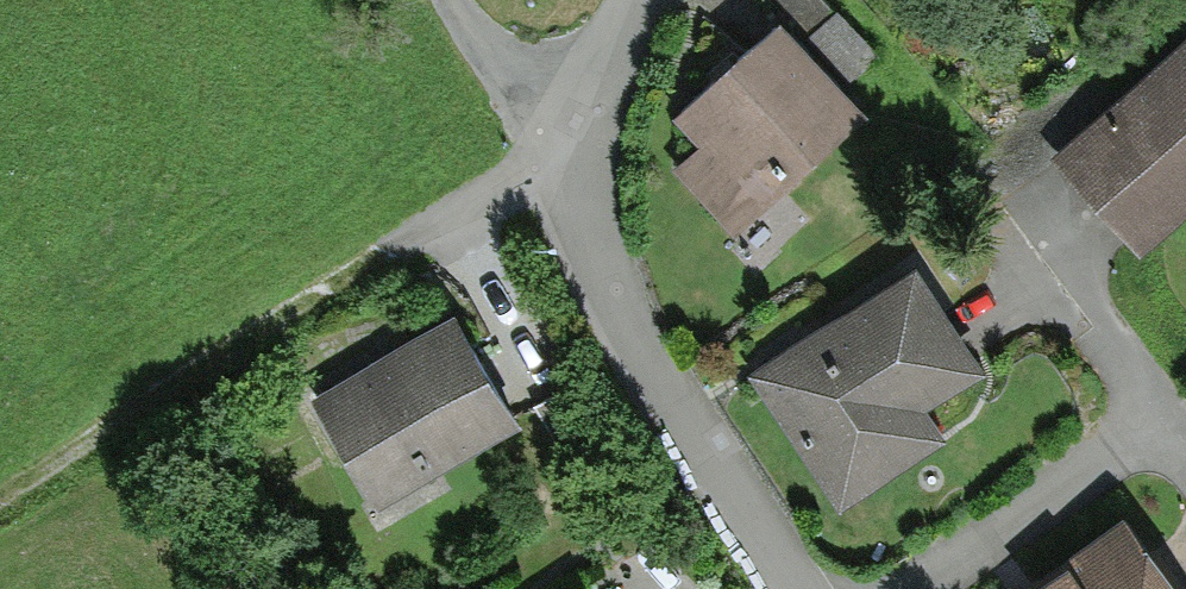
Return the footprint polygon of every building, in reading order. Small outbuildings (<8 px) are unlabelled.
[(831,0),(785,0),(811,28),(835,5),(831,0)] [(880,49),(838,4),(809,30),(854,77),(880,49)] [(672,166),(736,234),(872,107),(781,10),(674,110),(701,139),(672,166)] [(1051,153),(1141,251),(1185,210),(1185,29),(1051,153)] [(918,255),(748,368),(841,507),(948,436),(927,404),(990,362),(918,255)] [(456,305),(309,392),(377,506),(524,420),(456,305)] [(1013,588),(1185,588),(1185,581),(1124,503),(1013,588)] [(586,578),(567,588),(592,588),(586,578)]
